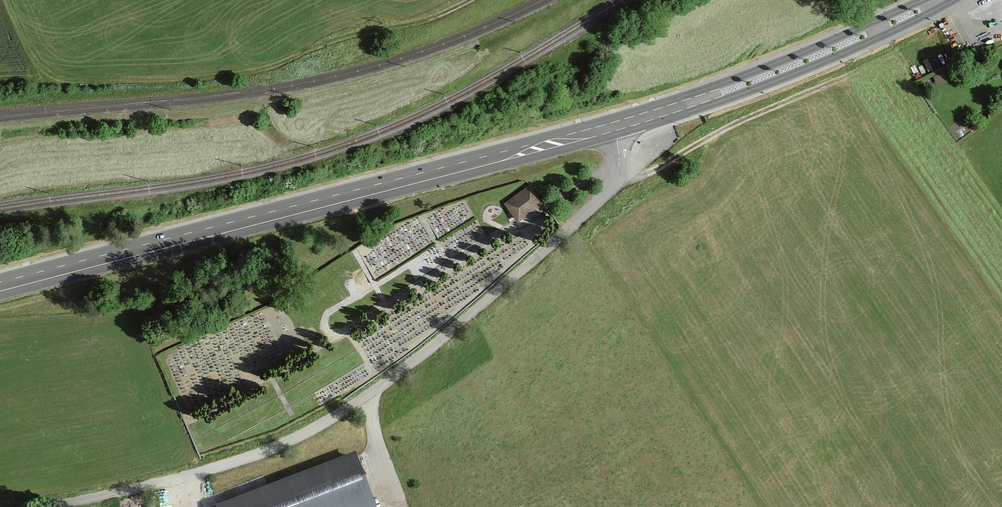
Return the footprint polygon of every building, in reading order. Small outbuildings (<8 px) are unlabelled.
[(540,200),(528,184),(504,202),(516,218),(540,200)] [(217,505),(218,506),(377,506),(357,453),(217,505)]
